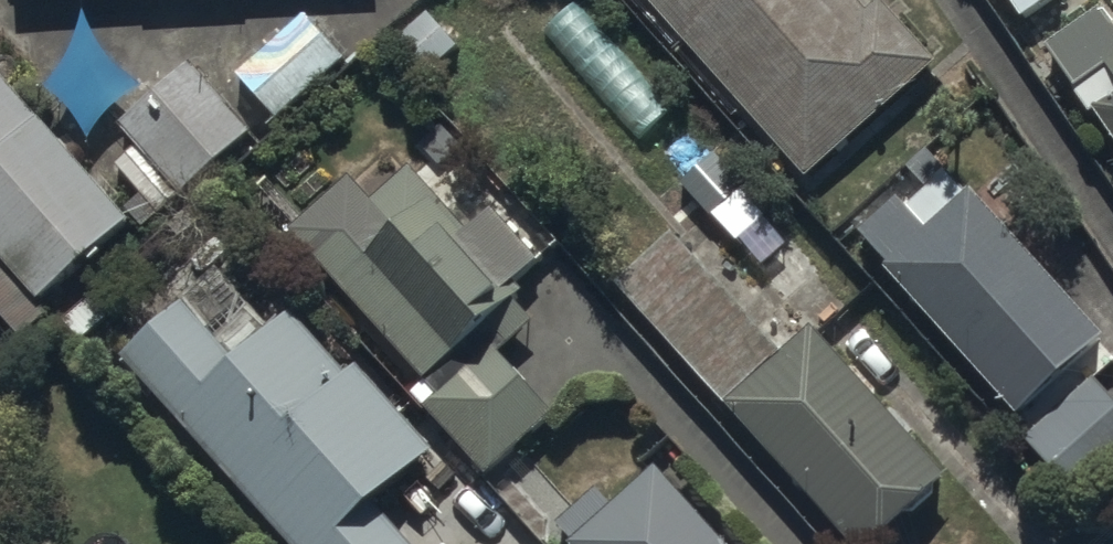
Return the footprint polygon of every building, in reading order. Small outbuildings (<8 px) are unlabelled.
[(807,177),(937,63),(882,0),(878,0),(868,9),(860,0),(650,0),(807,177)] [(1012,29),(1054,0),(992,0),(1012,29)] [(1110,21),(1100,6),(1048,45),(1093,114),(1098,110),(1112,133),(1112,25),(1110,21)] [(345,62),(303,17),(237,79),(279,124),(345,62)] [(184,193),(250,131),(186,62),(120,124),(138,143),(116,164),(155,206),(177,186),(184,193)] [(0,76),(0,330),(23,356),(58,325),(39,303),(131,221),(0,76)] [(772,217),(725,163),(692,192),(739,246),(772,217)] [(345,179),(287,231),(439,397),(425,410),(487,478),(557,415),(500,352),(535,321),(517,300),(524,293),(517,285),(554,251),(499,191),(464,224),(412,167),(370,205),(345,179)] [(1024,420),(1091,496),(1112,477),(1112,400),(1084,367),(1110,345),(974,191),(969,196),(948,172),(909,206),(902,197),(858,236),(1024,420)] [(674,234),(616,287),(852,543),(877,543),(952,476),(814,327),(785,354),(674,234)] [(124,358),(290,543),(415,543),(377,501),(435,450),(357,362),(346,371),(297,316),(277,335),(216,267),(174,303),(180,309),(124,358)] [(656,467),(614,505),(598,487),(555,527),(570,543),(725,543),(656,467)]
